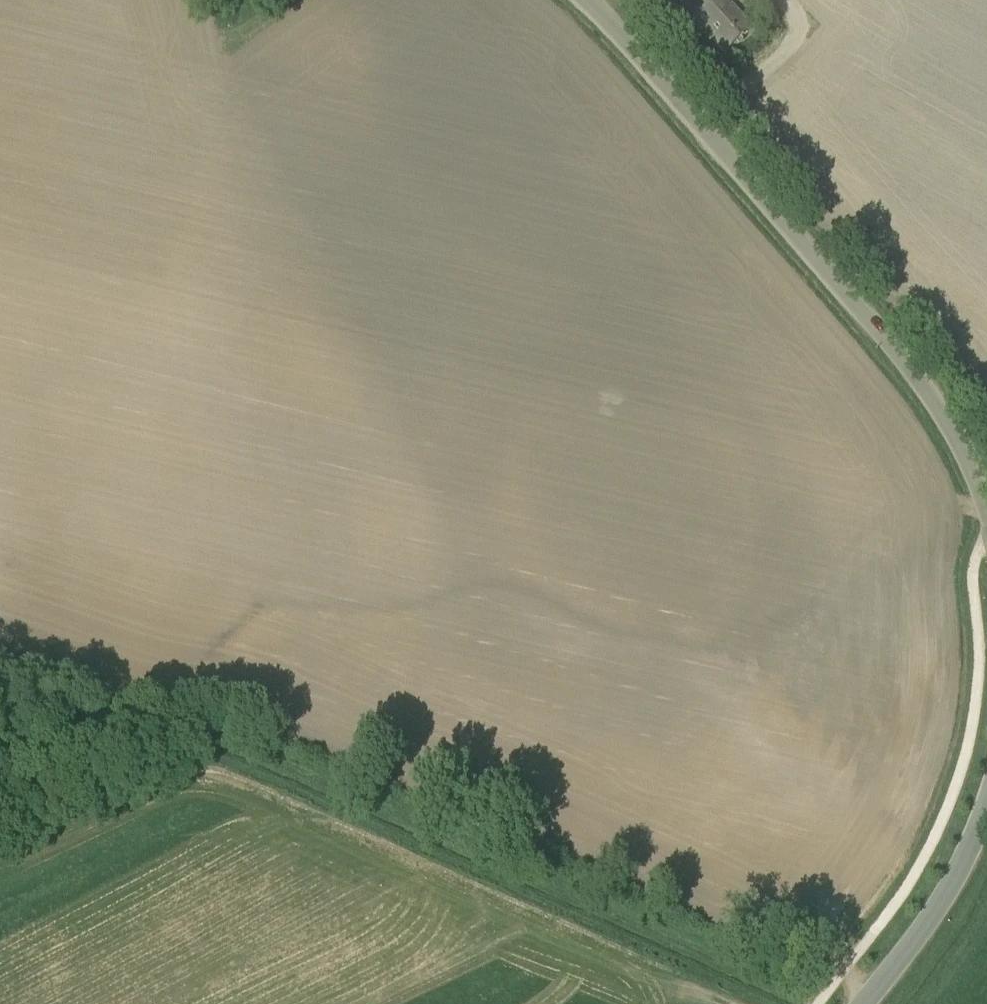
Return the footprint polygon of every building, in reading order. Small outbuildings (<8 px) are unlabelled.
[(701,2),(707,8),(694,20),(724,54),(752,29),(726,1),(723,4),(719,0),(703,0),(701,2)]
